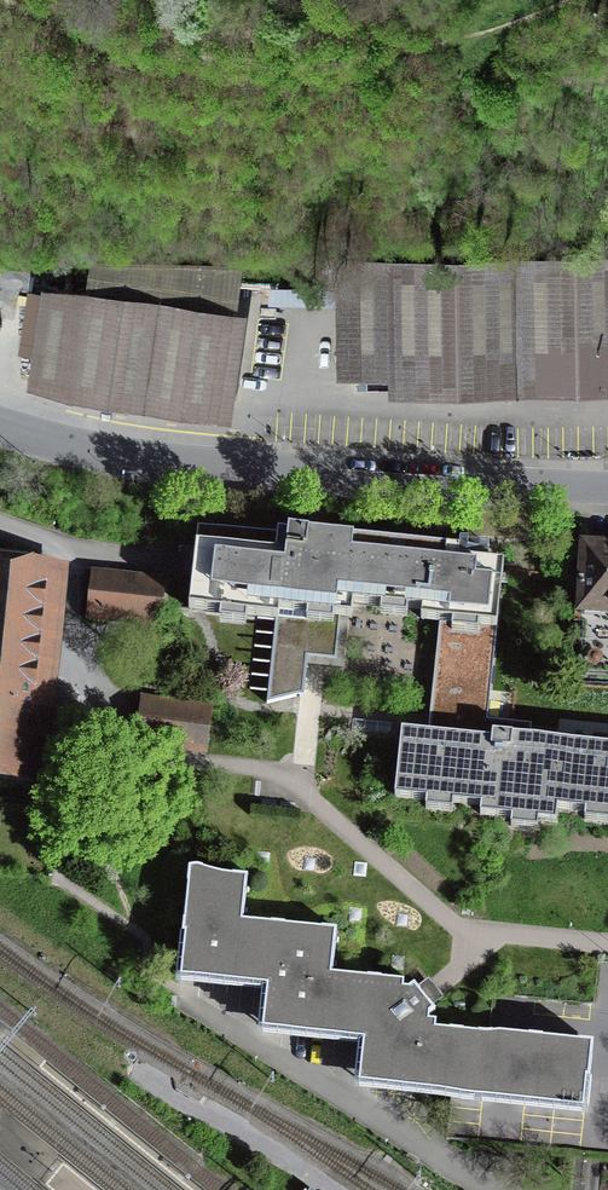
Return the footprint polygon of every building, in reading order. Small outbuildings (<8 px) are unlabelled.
[(395,264),(397,369),(398,385),(607,380),(607,260),(395,264)] [(344,370),(397,369),(395,264),(341,265),(344,370)] [(71,382),(220,404),(232,320),(83,298),(47,293),(34,377),(71,382)] [(421,620),(440,622),(497,628),(502,582),(503,570),(504,562),(459,558),(460,548),(288,530),(288,533),(198,524),(189,610),(274,619),(267,703),(304,696),(307,663),(316,664),(345,666),(346,641),(349,618),(351,618),(353,604),(422,611),(421,620)] [(586,549),(579,656),(607,657),(607,550),(586,549)] [(26,772),(49,570),(0,564),(0,769),(26,772)] [(97,575),(92,615),(156,622),(158,596),(127,593),(129,579),(97,575)] [(487,720),(497,628),(440,622),(430,713),(487,720)] [(149,708),(145,738),(198,745),(203,715),(149,708)] [(487,720),(430,713),(428,733),(402,730),(395,796),(429,800),(430,790),(452,792),(451,802),(453,802),(481,805),(480,814),(514,818),(516,808),(537,810),(536,820),(556,822),(557,808),(588,811),(589,801),(607,803),(607,746),(530,738),(531,724),(487,720)] [(363,1043),(359,1086),(584,1110),(587,1080),(590,1081),(594,1044),(436,1027),(436,1021),(429,1020),(430,1014),(435,1010),(425,997),(414,984),(408,988),(404,987),(404,981),(332,973),(337,929),(243,920),(248,876),(189,870),(182,936),(185,936),(180,980),(267,989),(263,1032),(363,1043)]
